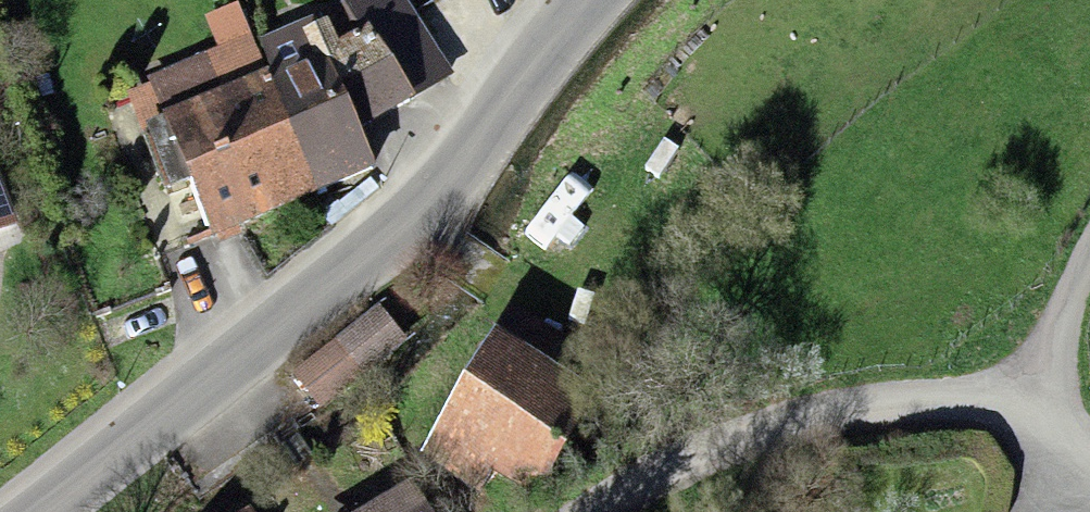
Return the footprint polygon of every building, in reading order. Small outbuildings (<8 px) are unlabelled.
[(150,139),(171,190),(191,181),(215,240),(363,180),(341,125),(434,76),(388,0),(362,0),(288,40),(261,57),(201,79),(154,98),(168,132),(150,139)] [(591,206),(551,260),(618,310),(658,255),(591,206)] [(420,462),(496,511),(526,511),(593,410),(560,388),(576,363),(512,322),(420,462)] [(359,333),(320,366),(342,393),(382,361),(359,333)] [(399,511),(420,511),(416,503),(399,511)]
